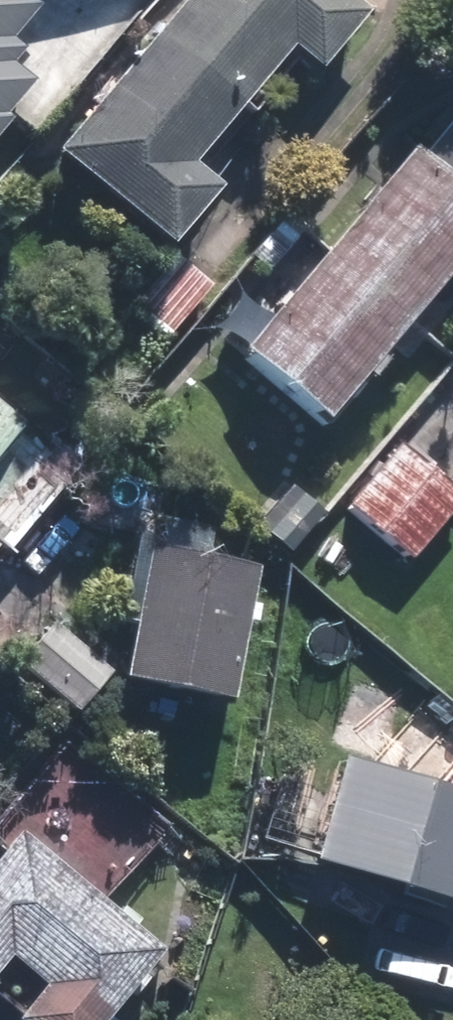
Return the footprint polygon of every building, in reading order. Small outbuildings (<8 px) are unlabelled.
[(43,160),(154,255),(206,195),(180,173),(280,58),(307,81),(360,18),(339,0),(182,0),(43,160)] [(420,162),(452,190),(452,123),(420,162)] [(407,152),(233,358),(318,429),(452,269),(452,190),(420,162),(407,152)] [(207,295),(172,262),(127,309),(162,342),(207,295)] [(12,420),(0,411),(0,434),(12,420)] [(7,551),(61,487),(0,436),(0,546),(7,551)] [(452,508),(452,503),(394,453),(342,513),(404,566),(452,508)] [(296,543),(319,519),(288,490),(265,514),(296,543)] [(110,685),(218,709),(249,567),(141,543),(110,685)] [(104,676),(44,627),(10,667),(70,717),(104,676)] [(336,764),(303,869),(452,915),(452,799),(336,764)] [(10,839),(0,851),(0,971),(27,994),(5,1019),(97,1019),(150,957),(10,839)]
